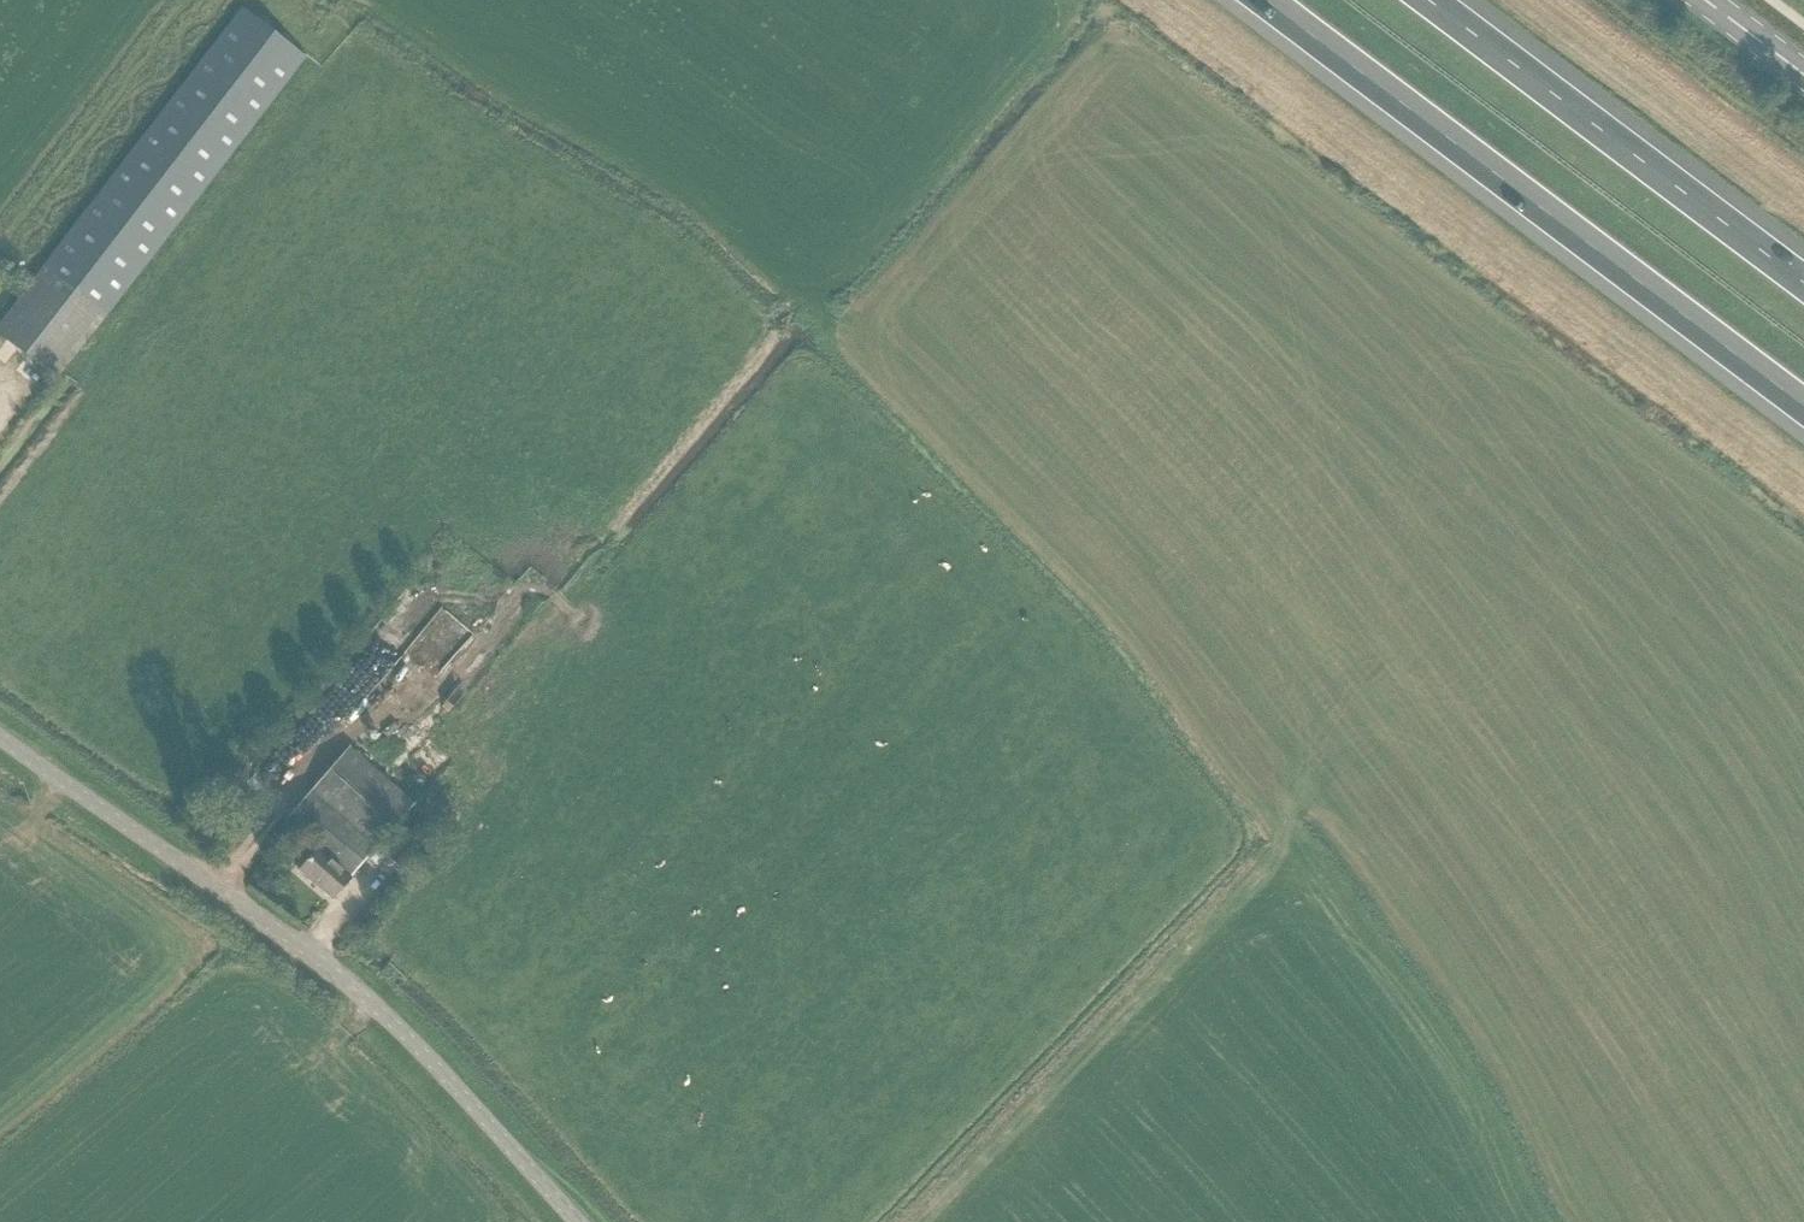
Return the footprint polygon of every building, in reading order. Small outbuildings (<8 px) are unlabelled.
[(106,314),(305,57),(244,9),(45,267),(0,327),(0,336),(57,379),(106,314)] [(424,710),(412,722),(402,713),(370,748),(358,737),(284,822),(317,851),(299,871),(332,900),(351,879),(350,878),(447,767),(455,758),(431,736),(502,658),(474,633),(413,700),(424,710)] [(398,868),(417,845),(406,836),(386,858),(398,868)]
